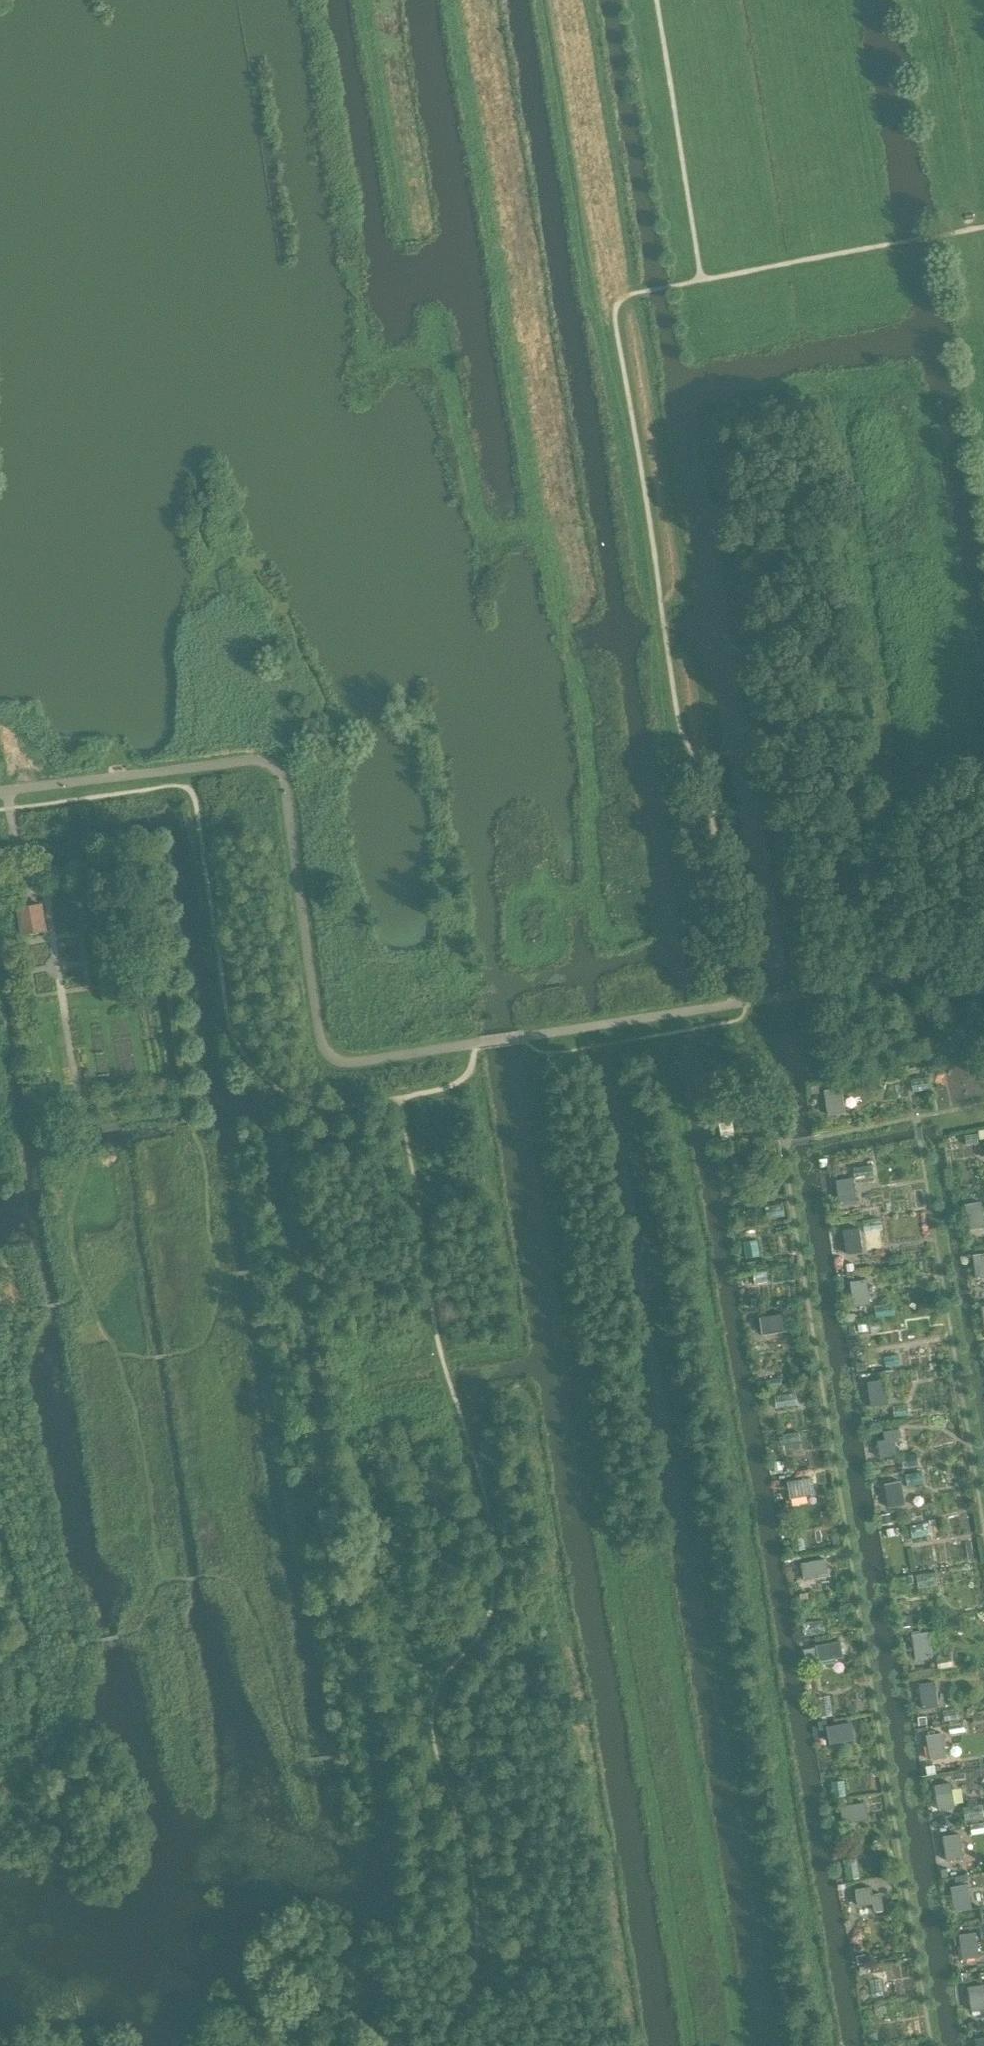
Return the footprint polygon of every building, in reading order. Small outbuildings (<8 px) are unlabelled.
[(24,908),(18,909),(22,934),(47,930),(42,905),(24,908)] [(841,1087),(823,1089),(827,1115),(845,1112),(841,1087)] [(851,1181),(838,1183),(841,1204),(854,1202),(851,1181)] [(980,1200),(962,1203),(966,1225),(983,1222),(980,1200)] [(860,1224),(838,1229),(846,1260),(867,1255),(860,1224)] [(971,1256),(976,1285),(983,1284),(983,1254),(971,1256)] [(869,1282),(857,1284),(860,1303),(872,1301),(869,1282)] [(785,1318),(763,1320),(765,1342),(788,1340),(785,1318)] [(886,1381),(871,1383),(872,1401),(888,1400),(886,1381)] [(892,1435),(875,1437),(878,1459),(895,1457),(892,1435)] [(812,1480),(788,1482),(790,1502),(814,1500),(812,1480)] [(904,1484),(887,1486),(889,1508),(906,1506),(904,1484)] [(824,1555),(792,1558),(793,1579),(825,1576),(824,1555)] [(933,1574),(914,1577),(917,1596),(936,1594),(933,1574)] [(923,1633),(905,1636),(908,1658),(926,1655),(923,1633)] [(809,1642),(812,1666),(831,1663),(828,1640),(809,1642)] [(936,1688),(922,1689),(924,1708),(938,1706),(936,1688)] [(851,1722),(827,1725),(829,1745),(853,1743),(851,1722)] [(942,1734),(924,1736),(927,1758),(945,1756),(942,1734)] [(949,1787),(932,1790),(935,1812),(953,1809),(949,1787)] [(839,1808),(841,1829),(866,1827),(864,1805),(839,1808)] [(955,1834),(937,1837),(940,1859),(958,1856),(955,1834)] [(970,1885),(952,1888),(955,1910),(973,1907),(970,1885)] [(880,1889),(855,1891),(857,1911),(882,1909),(880,1889)] [(979,1984),(961,1987),(964,2009),(982,2006),(979,1984)]
